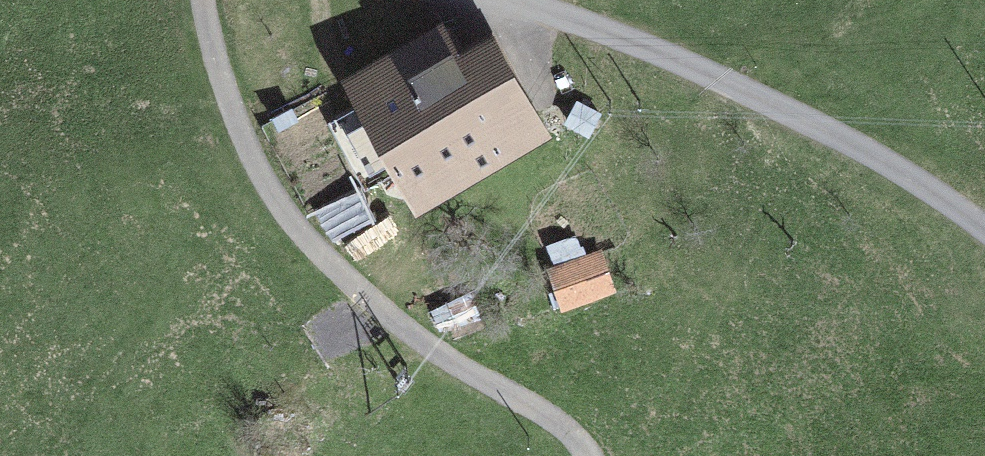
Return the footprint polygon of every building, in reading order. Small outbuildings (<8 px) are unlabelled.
[(405,181),(496,127),(440,34),(349,88),(405,181)] [(339,238),(378,214),(359,183),(320,207),(339,238)] [(562,304),(593,293),(584,269),(553,280),(562,304)]
